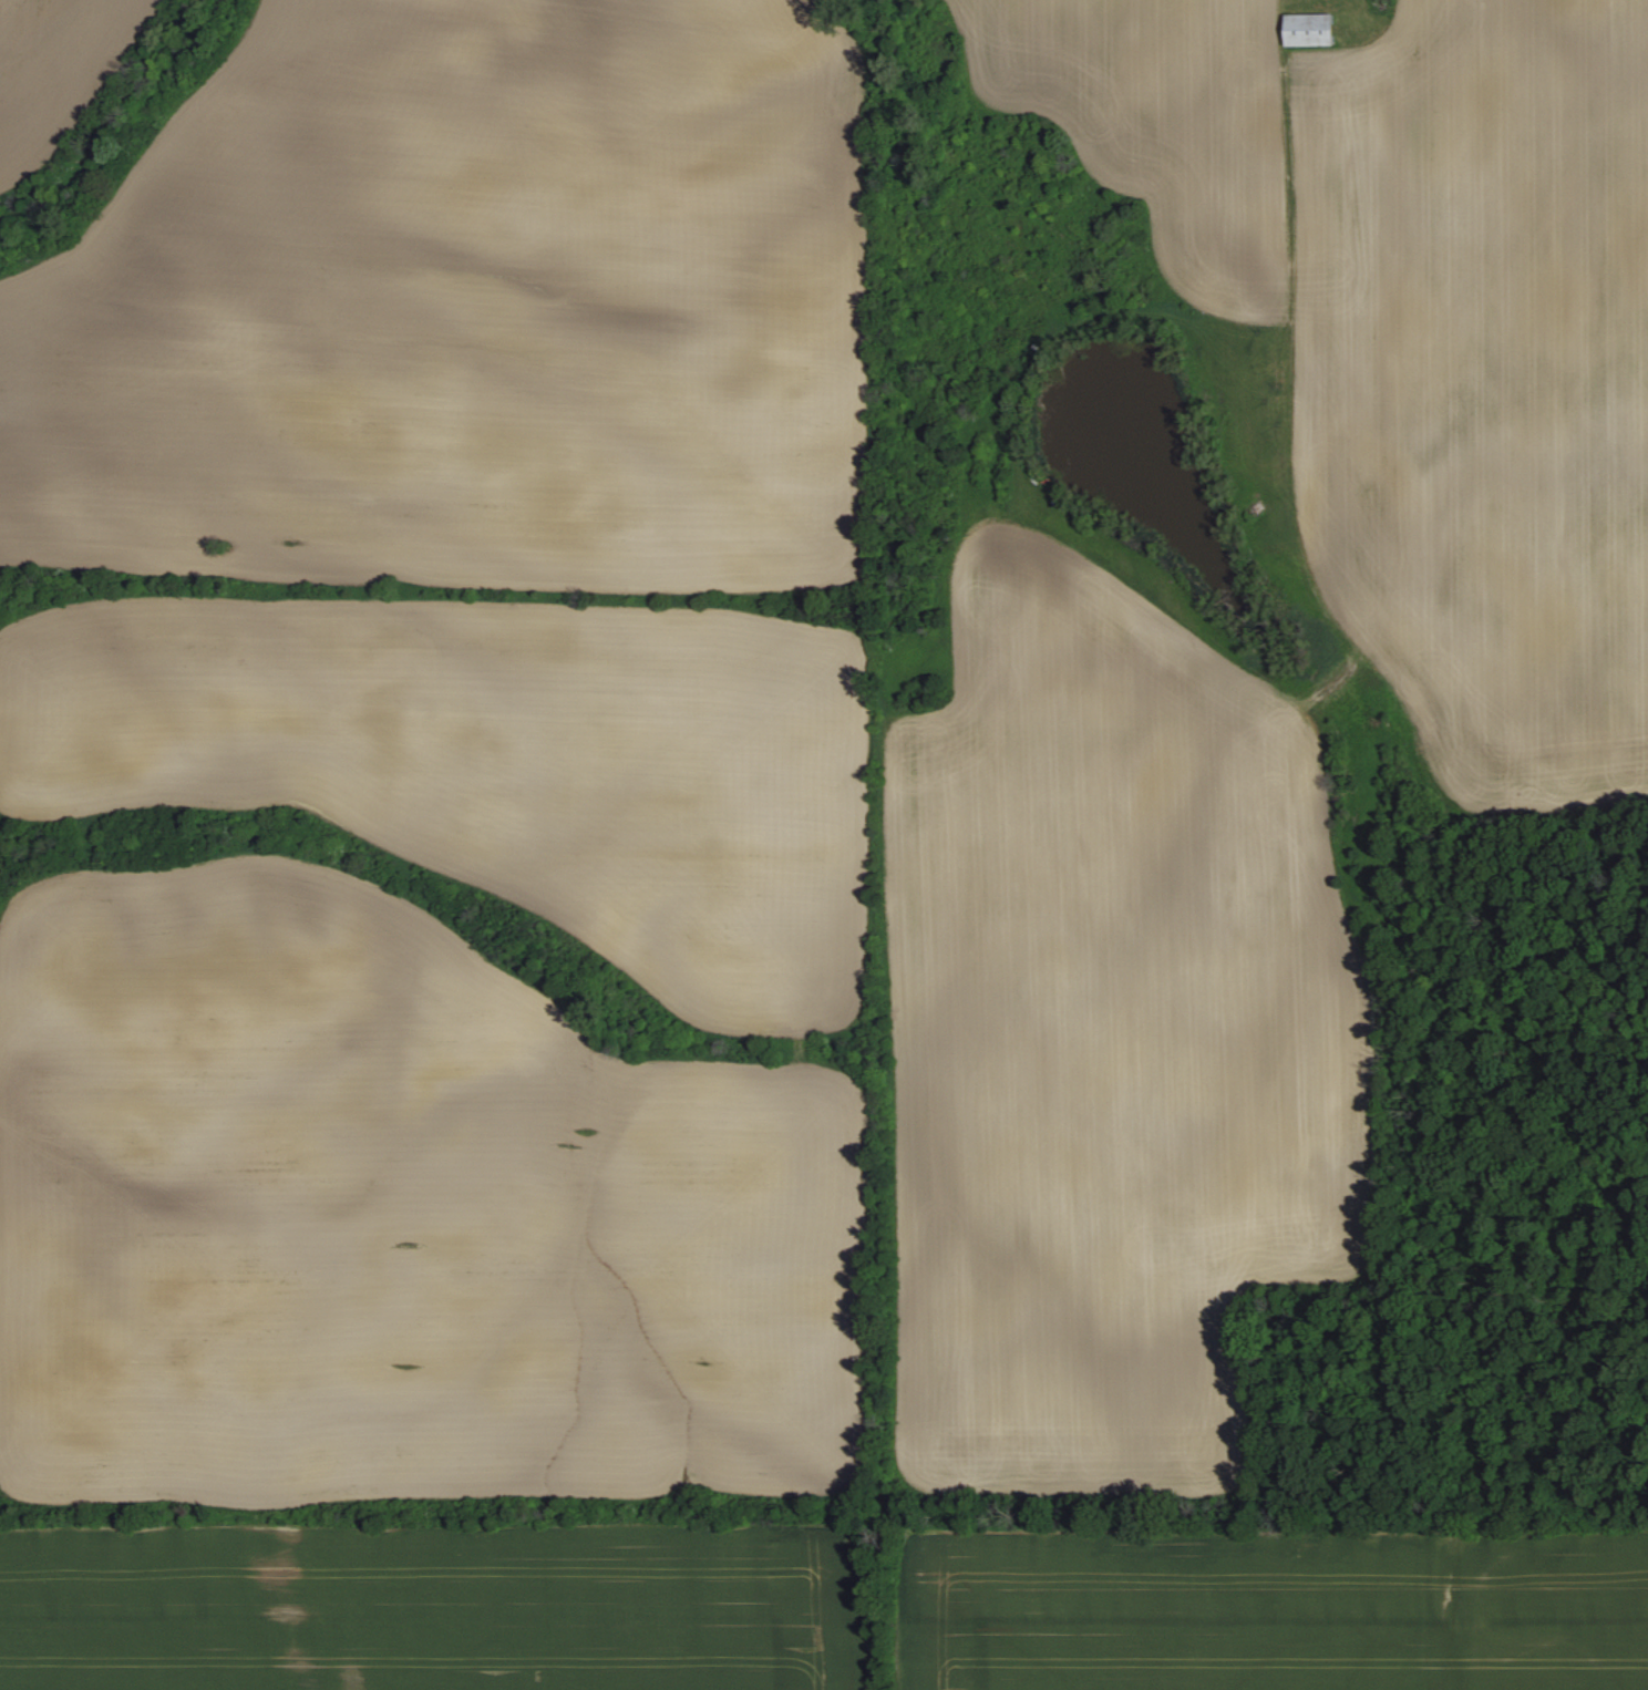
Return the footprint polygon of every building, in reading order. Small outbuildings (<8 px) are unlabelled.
[(1281,47),(1332,47),(1332,14),(1281,14),(1281,47)]
